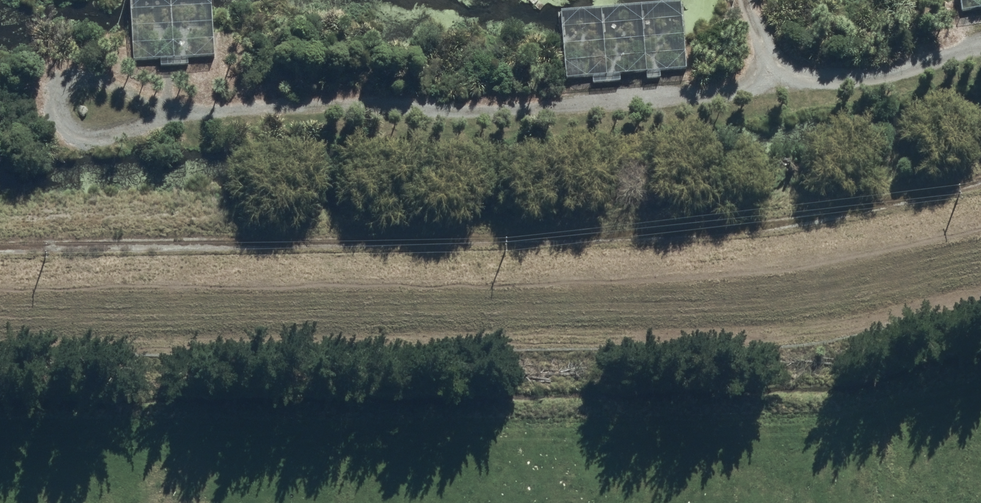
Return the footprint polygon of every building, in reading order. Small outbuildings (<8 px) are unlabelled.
[(134,61),(215,56),(213,0),(131,0),(134,61)] [(959,15),(980,11),(980,0),(957,0),(959,15)] [(682,2),(562,12),(567,79),(688,70),(682,2)]
